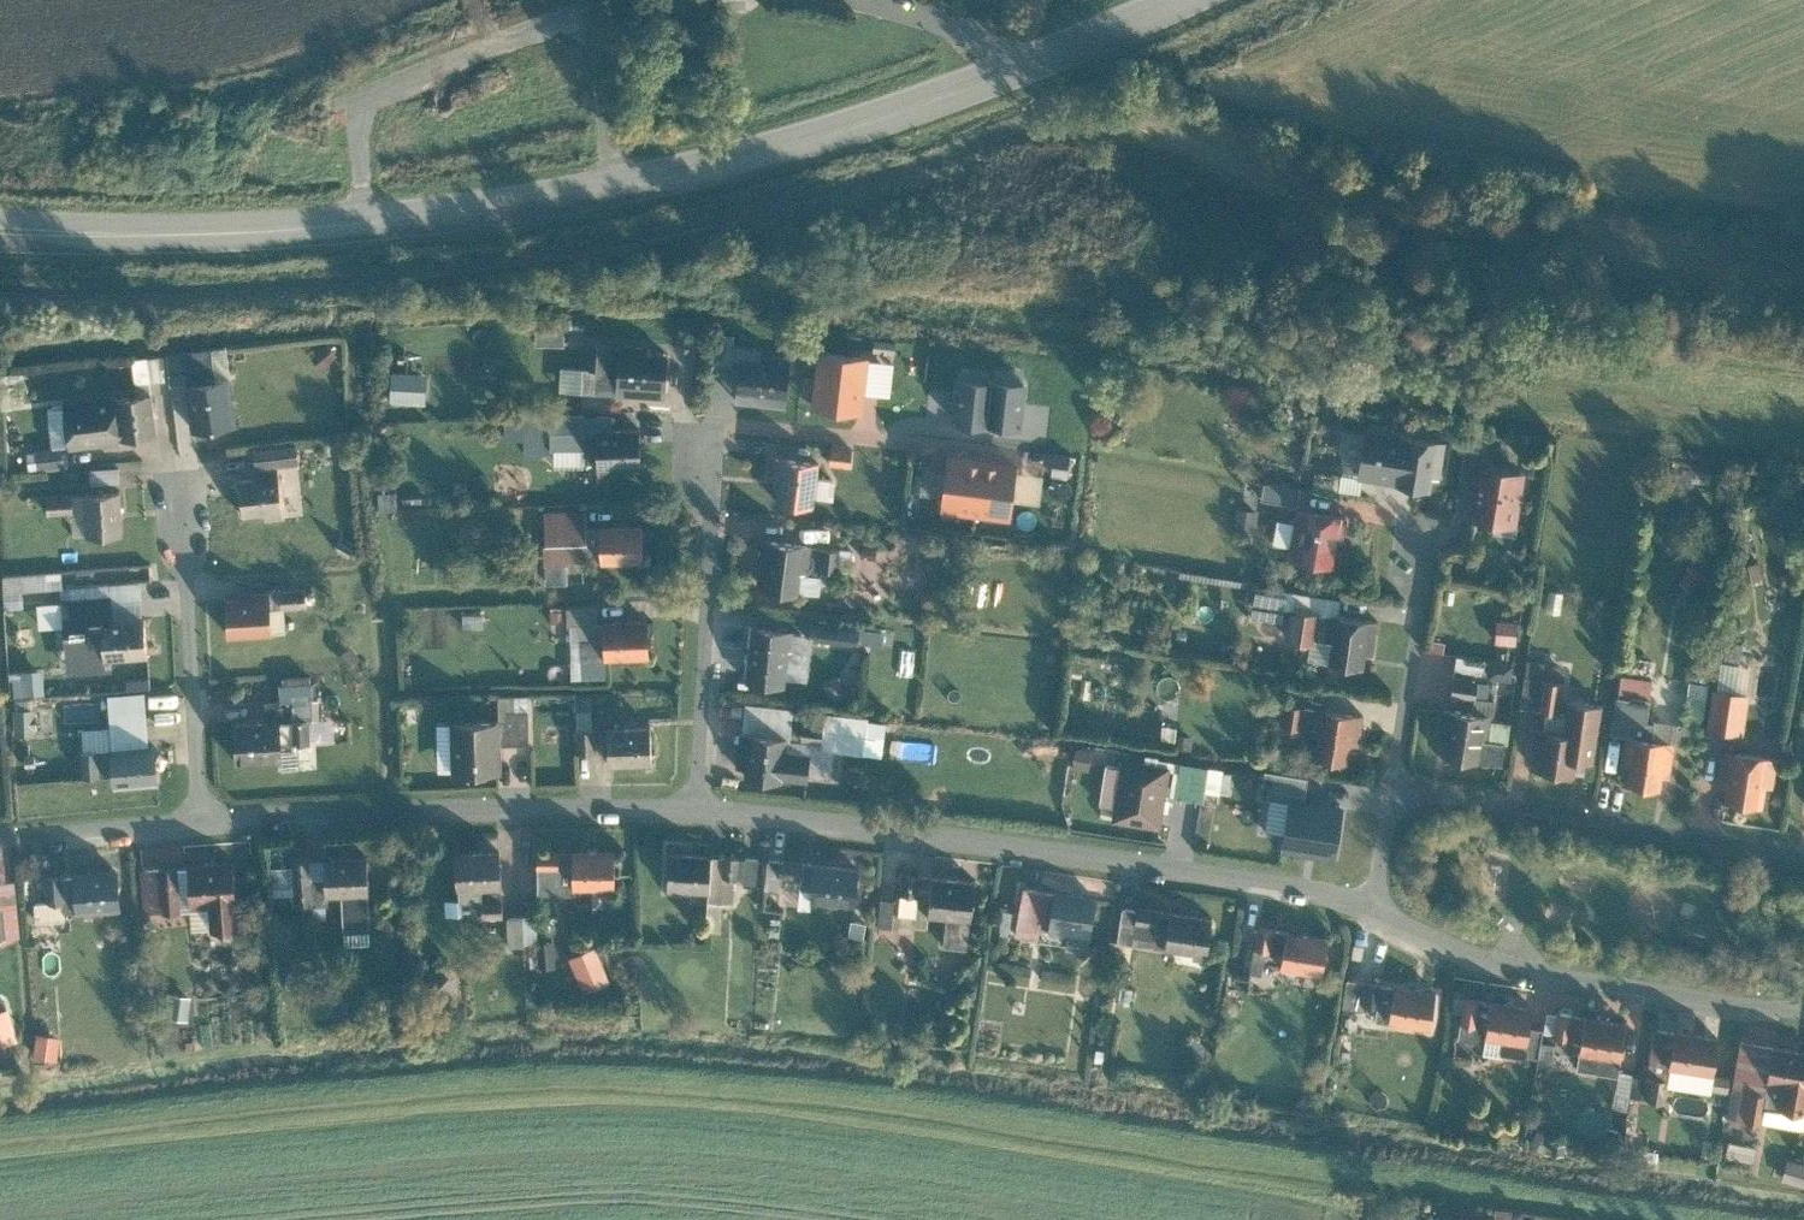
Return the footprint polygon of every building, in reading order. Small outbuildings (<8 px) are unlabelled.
[(745,0),(717,0),(718,12),(746,10),(745,0)] [(562,349),(563,324),(536,323),(535,348),(562,349)] [(666,391),(668,359),(644,357),(645,347),(591,343),(589,370),(582,369),(580,393),(648,397),(648,390),(666,391)] [(336,357),(324,345),(308,361),(320,373),(336,357)] [(822,351),(816,403),(859,408),(865,356),(822,351)] [(741,359),(738,392),(752,394),(751,401),(785,404),(790,356),(763,353),(762,361),(741,359)] [(428,399),(429,369),(393,368),(392,398),(428,399)] [(24,369),(0,371),(0,403),(27,401),(24,369)] [(960,376),(955,419),(987,423),(992,378),(991,377),(990,380),(960,376)] [(992,378),(987,423),(988,423),(988,421),(1019,424),(1024,381),(992,378)] [(193,431),(236,425),(230,381),(187,387),(193,431)] [(151,391),(118,395),(123,436),(157,432),(151,391)] [(118,395),(64,402),(69,444),(123,436),(118,395)] [(582,450),(581,417),(549,418),(550,451),(582,450)] [(640,470),(638,430),(594,431),(595,471),(640,470)] [(1437,495),(1445,442),(1366,430),(1358,483),(1437,495)] [(1516,528),(1524,473),(1483,467),(1486,445),(1466,442),(1460,482),(1481,485),(1476,522),(1516,528)] [(852,450),(831,447),(829,464),(850,467),(852,450)] [(294,468),(292,449),(257,453),(260,481),(238,483),(241,519),(284,515),(280,470),(294,468)] [(60,466),(58,452),(34,454),(36,468),(60,466)] [(974,513),(980,460),(945,456),(939,509),(974,513)] [(1009,517),(1015,464),(980,460),(974,513),(1009,517)] [(1258,499),(1293,504),(1299,466),(1264,460),(1258,499)] [(813,508),(818,466),(779,462),(775,504),(813,508)] [(120,483),(118,467),(89,469),(91,485),(120,483)] [(74,514),(73,494),(47,495),(48,516),(74,514)] [(122,534),(119,494),(86,496),(88,536),(122,534)] [(1255,509),(1231,506),(1228,529),(1253,532),(1255,509)] [(584,567),(583,510),(544,511),(545,568),(584,567)] [(1333,565),(1341,520),(1298,512),(1290,557),(1333,565)] [(641,563),(641,529),(599,529),(599,564),(641,563)] [(807,545),(770,542),(766,592),(803,595),(807,545)] [(843,549),(822,547),(820,567),(842,569),(843,549)] [(1759,584),(1754,564),(1737,568),(1742,587),(1759,584)] [(1689,566),(1677,584),(1694,594),(1705,575),(1689,566)] [(148,657),(145,615),(111,618),(108,582),(59,586),(63,639),(80,637),(82,662),(148,657)] [(278,587),(279,622),(309,620),(308,586),(278,587)] [(237,599),(224,599),(227,639),(275,637),(272,590),(236,592),(237,599)] [(1503,626),(1503,603),(1488,604),(1489,626),(1503,626)] [(596,623),(595,606),(563,607),(564,625),(596,623)] [(1315,647),(1319,614),(1288,611),(1284,643),(1315,647)] [(1370,669),(1377,621),(1332,615),(1325,662),(1370,669)] [(650,659),(649,620),(603,621),(604,660),(650,659)] [(860,626),(808,620),(805,642),(857,649),(860,626)] [(788,687),(794,633),(753,628),(747,682),(788,687)] [(1484,660),(1454,656),(1452,671),(1482,674),(1484,660)] [(1722,659),(1721,684),(1751,685),(1752,660),(1722,659)] [(12,667),(14,692),(47,691),(46,665),(12,667)] [(1613,713),(1643,718),(1650,680),(1619,674),(1613,713)] [(1452,678),(1440,755),(1482,761),(1492,699),(1476,696),(1478,682),(1452,678)] [(1592,760),(1600,704),(1565,699),(1568,680),(1552,678),(1539,769),(1569,774),(1572,757),(1592,760)] [(264,720),(228,722),(232,766),(287,761),(284,726),(310,724),(307,684),(279,687),(281,703),(263,705),(264,720)] [(1718,729),(1748,730),(1749,689),(1719,688),(1718,729)] [(593,699),(575,700),(576,735),(595,734),(593,699)] [(16,732),(39,732),(39,704),(15,704),(16,732)] [(823,716),(729,705),(728,715),(747,717),(740,779),(810,787),(814,752),(791,750),(792,740),(820,743),(823,716)] [(822,744),(884,752),(889,715),(827,707),(822,744)] [(1304,709),(1287,707),(1284,728),(1301,731),(1304,709)] [(1356,766),(1363,715),(1321,709),(1314,760),(1356,766)] [(436,714),(411,717),(414,737),(438,733),(436,714)] [(518,722),(456,725),(459,775),(502,772),(501,745),(519,744),(518,722)] [(650,727),(609,729),(610,763),(651,762),(650,727)] [(1676,741),(1629,734),(1625,760),(1632,761),(1629,783),(1661,789),(1664,772),(1671,773),(1676,741)] [(1075,743),(1075,765),(1092,765),(1093,743),(1075,743)] [(157,786),(154,746),(112,749),(114,789),(157,786)] [(1780,755),(1726,748),(1721,784),(1728,785),(1726,798),(1766,804),(1769,784),(1775,784),(1780,755)] [(101,779),(100,754),(83,755),(84,780),(101,779)] [(1172,768),(1121,760),(1119,772),(1106,770),(1100,807),(1112,809),(1109,823),(1162,831),(1172,768)] [(1206,770),(1180,766),(1175,798),(1201,802),(1206,770)] [(1290,805),(1294,779),(1256,774),(1253,800),(1290,805)] [(1344,859),(1351,812),(1301,804),(1294,851),(1344,859)] [(501,900),(498,847),(453,850),(456,903),(501,900)] [(615,891),(615,851),(571,851),(572,891),(615,891)] [(560,872),(559,852),(536,853),(537,873),(560,872)] [(724,858),(668,855),(666,888),(704,890),(703,902),(722,903),(724,858)] [(370,940),(367,856),(290,859),(292,900),(341,898),(343,941),(370,940)] [(756,889),(756,861),(738,861),(738,889),(756,889)] [(859,902),(858,862),(781,863),(782,903),(859,902)] [(238,931),(230,865),(147,875),(152,914),(207,907),(210,934),(238,931)] [(114,905),(112,878),(49,883),(51,911),(114,905)] [(973,945),(974,880),(902,879),(902,913),(941,914),(941,944),(973,945)] [(1085,930),(1090,900),(1024,891),(1018,933),(1041,936),(1042,924),(1085,930)] [(1208,953),(1213,910),(1138,901),(1136,920),(1166,924),(1163,947),(1208,953)] [(534,917),(508,919),(510,949),(537,947),(534,917)] [(1256,922),(1255,947),(1272,949),(1274,923),(1256,922)] [(1322,972),(1326,933),(1285,929),(1281,968),(1322,972)] [(553,944),(540,944),(541,966),(553,966),(553,944)] [(610,981),(592,946),(566,959),(583,994),(610,981)] [(1364,976),(1362,1001),(1380,1003),(1382,977),(1364,976)] [(1429,1026),(1433,987),(1392,983),(1388,1022),(1429,1026)] [(1462,991),(1460,1016),(1478,1017),(1480,992),(1462,991)] [(1527,1041),(1531,1002),(1490,998),(1486,1037),(1527,1041)] [(0,1006),(0,1043),(21,1036),(10,1003),(0,1006)] [(1556,1007),(1554,1032),(1571,1033),(1573,1008),(1556,1007)] [(1621,1057),(1625,1018),(1584,1013),(1580,1052),(1621,1057)] [(1708,1074),(1713,1037),(1654,1028),(1644,1099),(1667,1102),(1672,1068),(1708,1074)] [(61,1038),(35,1033),(31,1058),(57,1062),(61,1038)] [(1744,1042),(1733,1114),(1761,1119),(1765,1089),(1782,1092),(1780,1102),(1803,1106),(1803,1051),(1744,1042)] [(1784,1174),(1803,1182),(1803,1159),(1791,1155),(1784,1174)]
